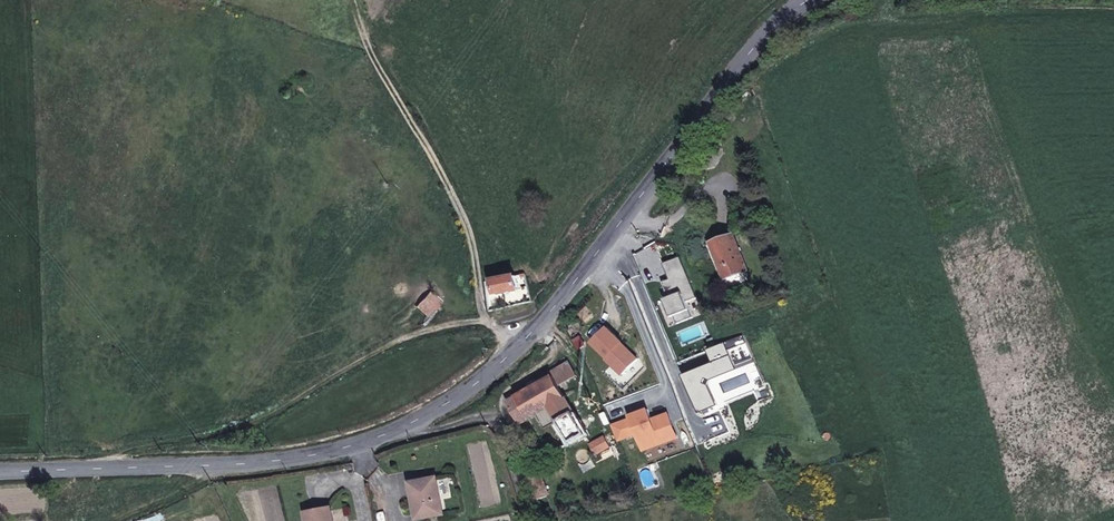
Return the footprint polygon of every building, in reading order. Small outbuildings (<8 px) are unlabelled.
[(730,236),(708,245),(723,281),(745,270),(730,236)] [(494,294),(516,289),(513,275),(492,280),(494,294)] [(427,316),(440,302),(429,291),(415,305),(427,316)] [(551,407),(568,400),(561,387),(580,377),(572,363),(552,374),(555,378),(510,403),(521,424),(537,415),(541,422),(546,419),(542,412),(551,407)] [(575,414),(568,400),(551,407),(559,422),(575,414)] [(575,414),(559,422),(572,444),(587,436),(575,414)] [(592,446),(597,457),(601,455),(612,449),(605,439),(592,446)] [(527,480),(534,503),(548,497),(541,476),(527,480)] [(424,508),(417,510),(419,520),(446,516),(438,478),(419,482),(424,508)] [(412,483),(417,510),(424,508),(419,482),(412,483)] [(554,514),(548,497),(534,503),(539,519),(554,514)] [(334,509),(309,514),(311,520),(336,520),(334,509)] [(140,516),(143,520),(148,520),(159,516),(157,511),(154,512),(153,510),(140,516)]
